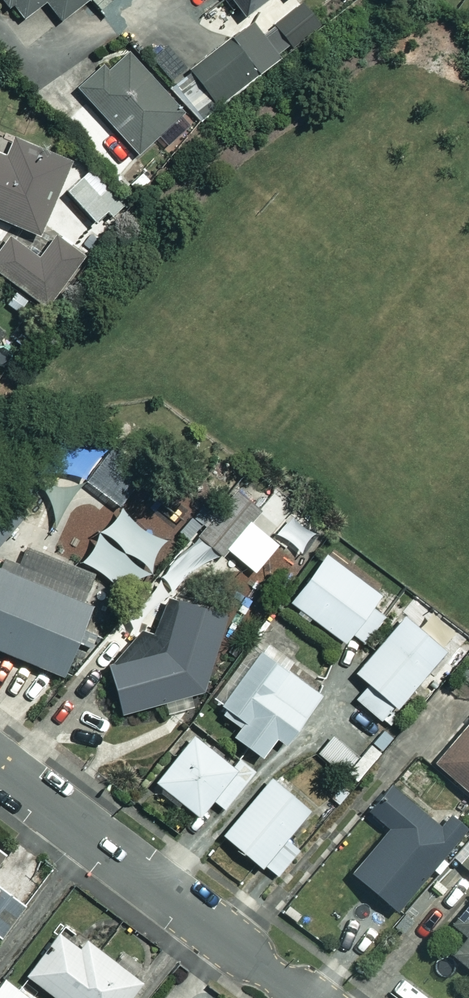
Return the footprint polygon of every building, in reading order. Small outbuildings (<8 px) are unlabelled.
[(17,21),(42,2),(57,22),(85,0),(1,0),(17,21)] [(240,18),(264,0),(226,0),(240,18)] [(257,72),(230,39),(185,75),(212,109),(257,72)] [(181,117),(125,50),(77,90),(133,157),(181,117)] [(0,159),(0,223),(31,238),(65,165),(12,140),(2,160),(0,159)] [(114,203),(84,173),(64,194),(93,224),(114,203)] [(53,238),(36,261),(7,240),(0,249),(0,277),(42,307),(79,257),(53,238)] [(191,500),(165,479),(150,497),(177,518),(191,500)] [(256,506),(232,488),(194,538),(218,556),(223,549),(252,572),(275,542),(245,520),(256,506)] [(23,516),(1,495),(0,496),(0,540),(23,516)] [(206,518),(193,508),(175,531),(188,541),(206,518)] [(389,605),(319,556),(285,604),(340,643),(348,632),(362,642),(389,605)] [(54,673),(82,606),(0,573),(0,651),(54,673)] [(201,691),(227,609),(178,593),(161,649),(104,663),(116,712),(201,691)] [(438,653),(398,618),(351,673),(365,685),(353,699),(379,722),(438,653)] [(291,664),(257,637),(212,695),(223,704),(216,713),(234,727),(227,736),(254,757),(270,737),(280,745),(317,697),(284,672),(291,664)] [(431,767),(468,796),(468,719),(431,767)] [(375,754),(336,723),(313,752),(353,783),(375,754)] [(235,757),(226,768),(189,737),(152,782),(194,817),(208,799),(220,809),(251,770),(235,757)] [(261,865),(274,876),(295,851),(281,839),(306,810),(268,778),(218,836),(257,869),(261,865)] [(436,825),(382,786),(362,813),(384,830),(349,877),(396,912),(461,824),(445,813),(436,825)] [(460,863),(468,871),(468,852),(460,863)] [(19,909),(0,895),(0,933),(19,909)] [(448,923),(460,935),(446,951),(468,972),(468,899),(448,923)] [(22,978),(51,997),(50,997),(124,997),(137,980),(80,940),(73,950),(52,935),(22,978)] [(2,980),(0,982),(0,997),(26,997),(2,980)]
